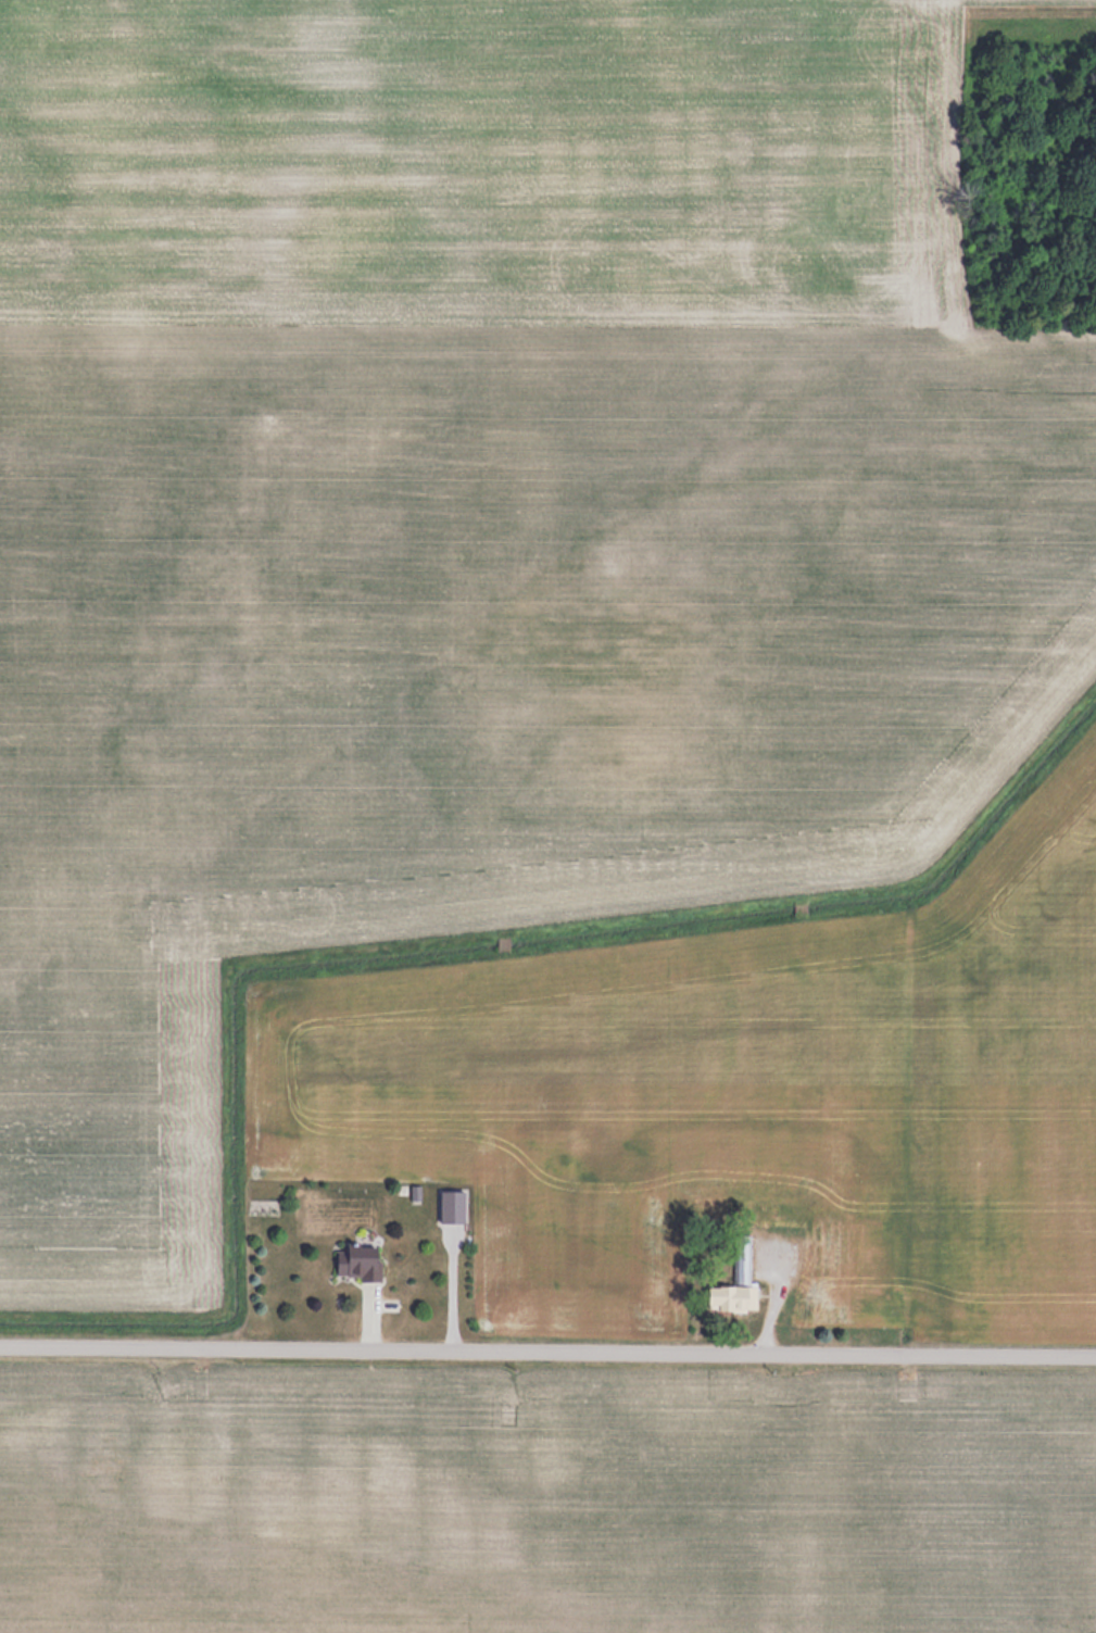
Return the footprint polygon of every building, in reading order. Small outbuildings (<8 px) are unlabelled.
[(463,1191),(439,1191),(439,1224),(463,1224),(463,1191)] [(755,1308),(755,1282),(749,1282),(749,1236),(735,1236),(735,1286),(705,1286),(705,1308),(755,1308)] [(379,1281),(379,1246),(335,1246),(335,1277),(358,1277),(358,1281),(379,1281)]
